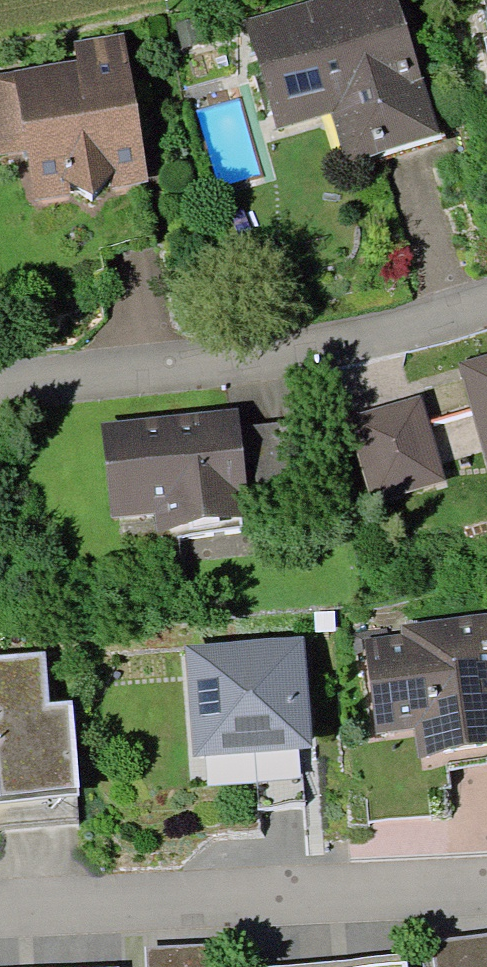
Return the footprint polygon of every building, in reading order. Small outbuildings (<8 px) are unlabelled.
[(440,131),(401,0),(311,0),(245,19),(277,128),(333,112),(347,159),(440,131)] [(74,41),(77,60),(0,73),(0,156),(26,148),(31,206),(71,201),(96,216),(113,188),(148,179),(124,34),(74,41)] [(455,363),(486,468),(486,354),(455,363)] [(346,416),(372,502),(446,480),(420,394),(346,416)] [(237,408),(99,422),(109,519),(154,515),(156,535),(249,526),(242,458),(239,425),(237,408)] [(239,425),(242,458),(251,457),(255,489),(308,483),(302,419),(239,425)] [(486,747),(486,614),(400,625),(401,635),(362,639),(364,654),(367,653),(376,734),(415,730),(418,755),(486,747)] [(194,757),(311,748),(302,635),(185,644),(194,757)] [(72,702),(50,704),(46,651),(0,655),(0,800),(79,794),(72,702)] [(433,941),(435,966),(486,966),(486,935),(433,941)] [(220,942),(147,945),(148,966),(221,966),(220,942)]
